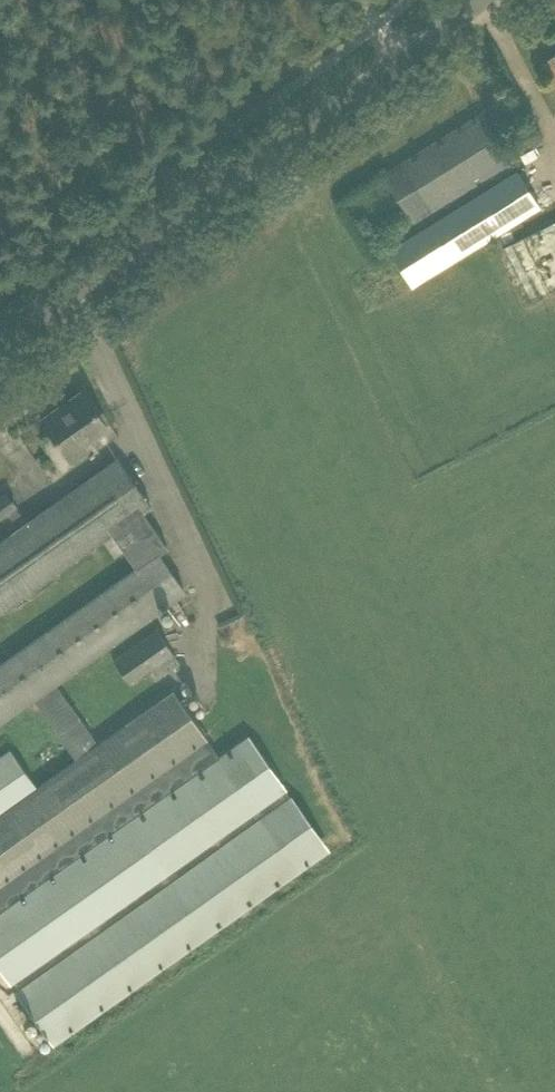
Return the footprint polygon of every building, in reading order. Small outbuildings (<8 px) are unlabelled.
[(541,64),(554,83),(554,54),(541,64)] [(513,163),(494,131),(482,112),(384,173),(416,223),(513,163)] [(541,210),(518,171),(391,249),(414,288),(541,210)] [(503,246),(531,305),(554,293),(554,221),(503,246)] [(86,451),(83,446),(77,438),(101,421),(81,391),(41,419),(71,462),(86,451)] [(140,511),(150,504),(118,458),(0,541),(0,610),(109,533),(134,568),(0,663),(0,723),(34,699),(56,684),(186,593),(158,554),(166,548),(140,511)] [(15,506),(6,492),(0,496),(0,517),(15,506)] [(129,684),(173,654),(156,631),(113,662),(129,684)] [(217,755),(206,740),(172,691),(97,743),(56,684),(34,699),(75,759),(36,787),(0,812),(0,909),(217,755)] [(0,909),(0,972),(10,985),(14,982),(18,987),(14,990),(53,1046),(330,849),(247,734),(217,755),(0,909)] [(36,787),(10,749),(0,756),(0,812),(36,787)]
